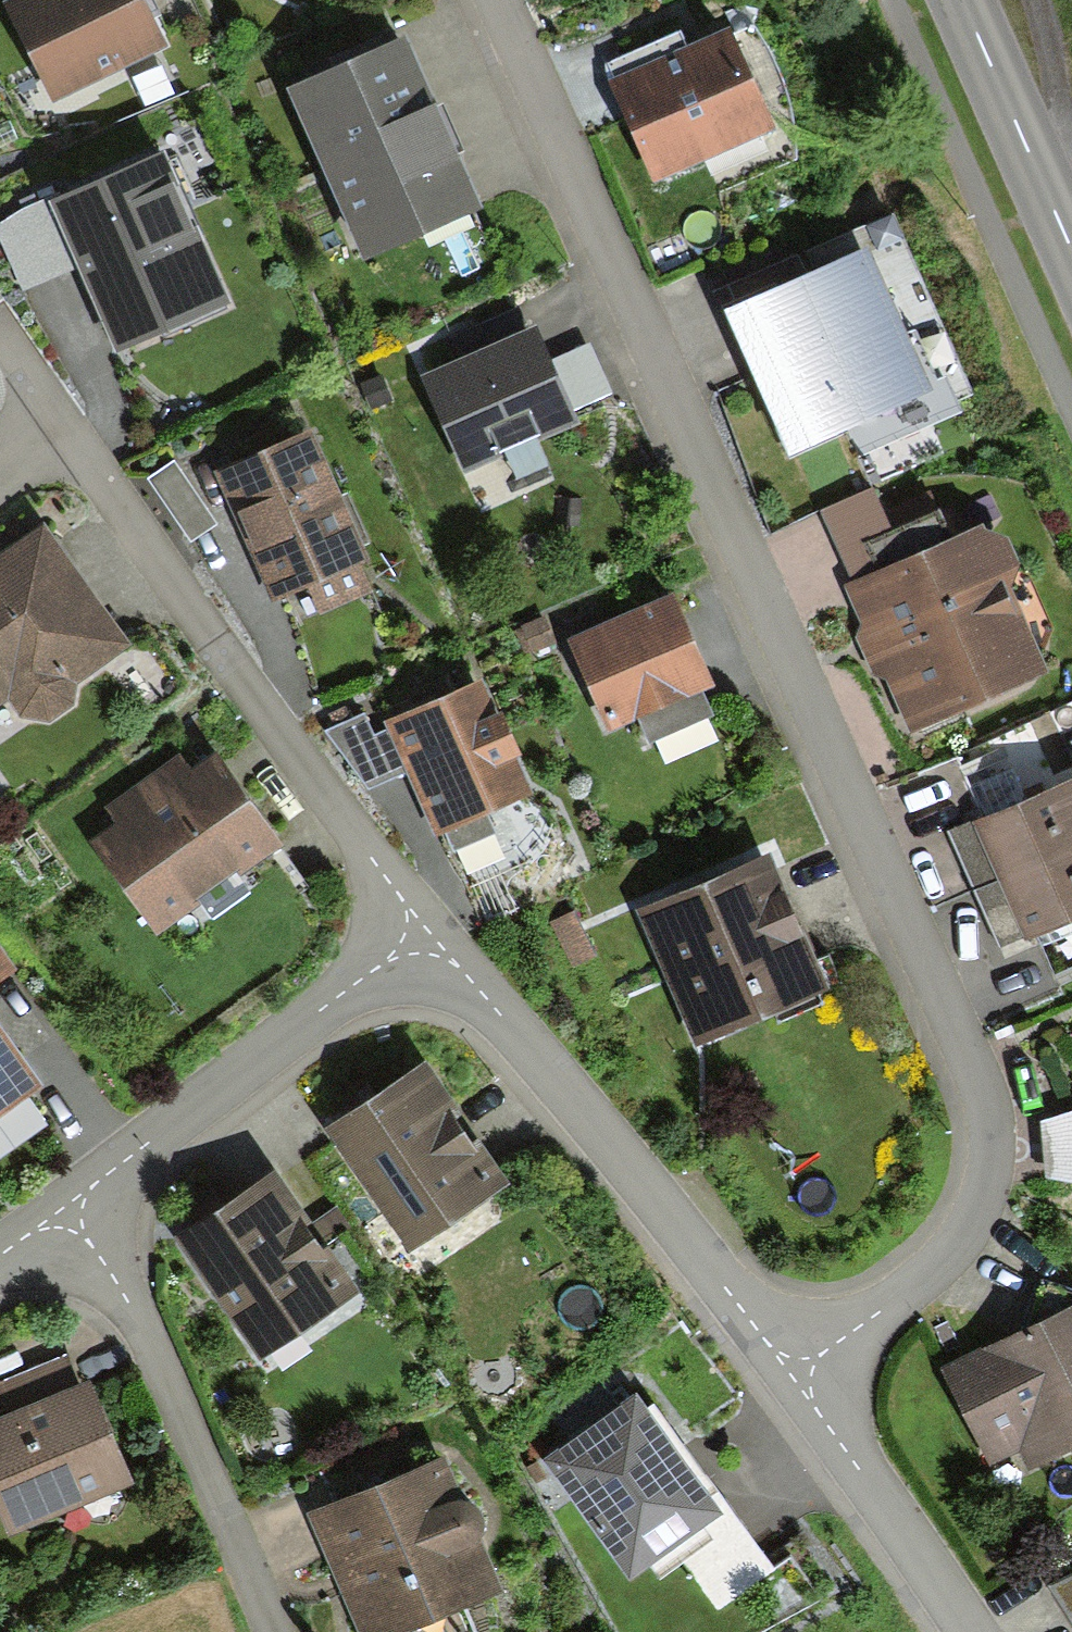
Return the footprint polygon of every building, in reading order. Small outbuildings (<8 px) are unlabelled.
[(4,10),(53,108),(163,53),(136,0),(14,0),(16,4),(4,10)] [(723,30),(612,84),(656,175),(767,121),(723,30)] [(397,34),(285,84),(359,249),(471,198),(397,34)] [(164,161),(49,211),(114,358),(229,308),(164,161)] [(871,236),(735,298),(797,434),(933,373),(871,236)] [(534,317),(419,373),(466,468),(505,448),(517,473),(551,456),(539,431),(580,410),(534,317)] [(312,423),(216,466),(272,589),(312,571),(327,605),(370,586),(356,554),(369,548),(312,423)] [(981,514),(844,579),(909,720),(1051,654),(1012,570),(1020,548),(1001,518),(981,514)] [(46,521),(0,553),(0,702),(5,698),(15,711),(51,715),(67,704),(70,683),(130,640),(46,521)] [(671,585),(569,633),(610,719),(636,706),(649,735),(711,706),(696,676),(711,669),(671,585)] [(386,714),(391,724),(408,764),(434,820),(444,816),(455,842),(496,824),(484,800),(530,779),(512,740),(520,736),(500,693),(493,696),(481,671),(386,714)] [(368,782),(408,764),(391,724),(375,731),(366,710),(328,727),(368,782)] [(115,822),(90,840),(154,928),(284,834),(220,746),(185,771),(174,756),(104,807),(115,822)] [(978,884),(1071,841),(1071,770),(951,825),(978,884)] [(978,884),(1005,941),(1071,910),(1071,841),(978,884)] [(767,846),(636,905),(695,1039),(827,980),(767,846)] [(572,910),(552,922),(574,962),(594,950),(572,910)] [(14,961),(0,941),(0,971),(14,961)] [(39,1069),(0,1014),(0,1096),(39,1069)] [(422,1065),(331,1125),(408,1241),(499,1181),(422,1065)] [(268,1172),(174,1236),(253,1353),(348,1288),(268,1172)] [(946,1359),(996,1452),(1018,1440),(1028,1458),(1071,1435),(1071,1291),(946,1359)] [(0,1407),(0,1503),(10,1528),(129,1476),(84,1371),(0,1407)] [(631,1398),(548,1458),(627,1570),(711,1510),(631,1398)] [(310,1499),(364,1631),(381,1631),(502,1583),(478,1523),(484,1505),(476,1489),(463,1484),(447,1444),(310,1499)] [(1056,1580),(1071,1607),(1071,1571),(1056,1580)]
